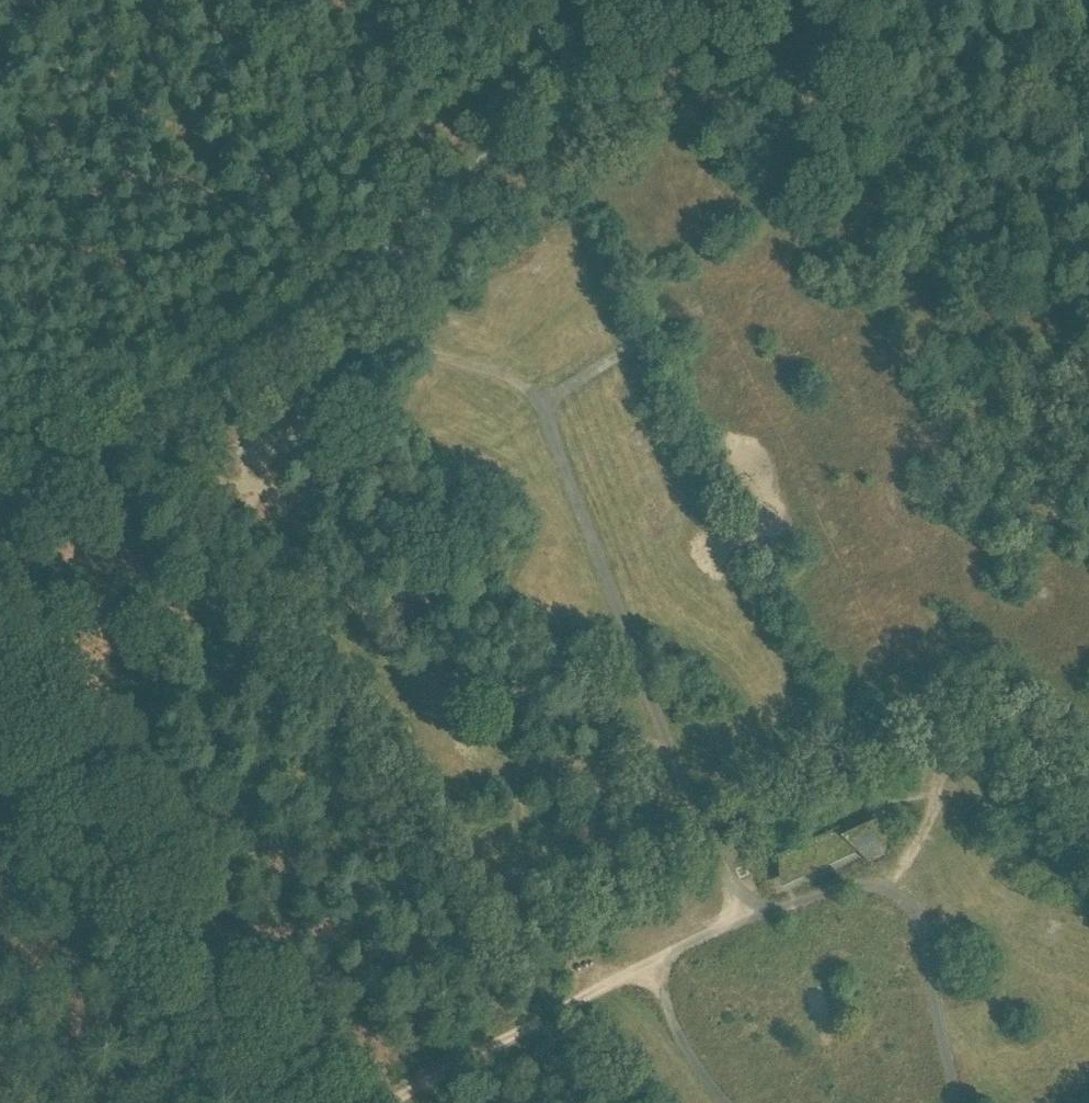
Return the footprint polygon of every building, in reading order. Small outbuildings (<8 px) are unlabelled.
[(695,372),(701,391),(713,387),(707,369),(695,372)] [(838,828),(777,856),(780,889),(856,854),(870,864),(886,856),(887,815),(845,834),(838,828)] [(1078,941),(1088,949),(1088,933),(1085,930),(1078,941)]
